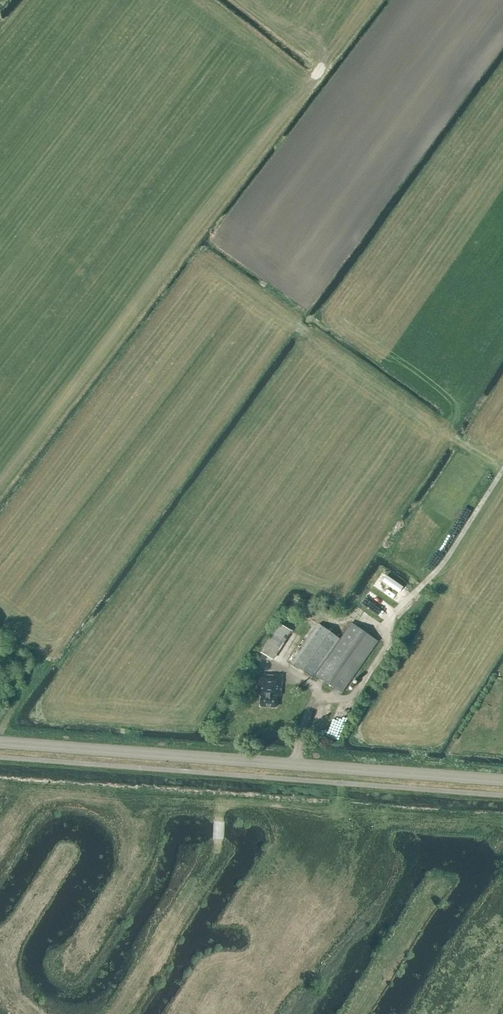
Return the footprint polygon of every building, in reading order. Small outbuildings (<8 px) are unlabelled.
[(272,659),(290,630),(279,623),(261,652),(272,659)] [(377,641),(351,623),(340,639),(318,624),(291,662),(313,678),(315,674),(341,693),(377,641)] [(280,696),(282,677),(273,677),(274,676),(258,675),(256,695),(260,695),(260,706),(276,707),(276,696),(280,696)]
